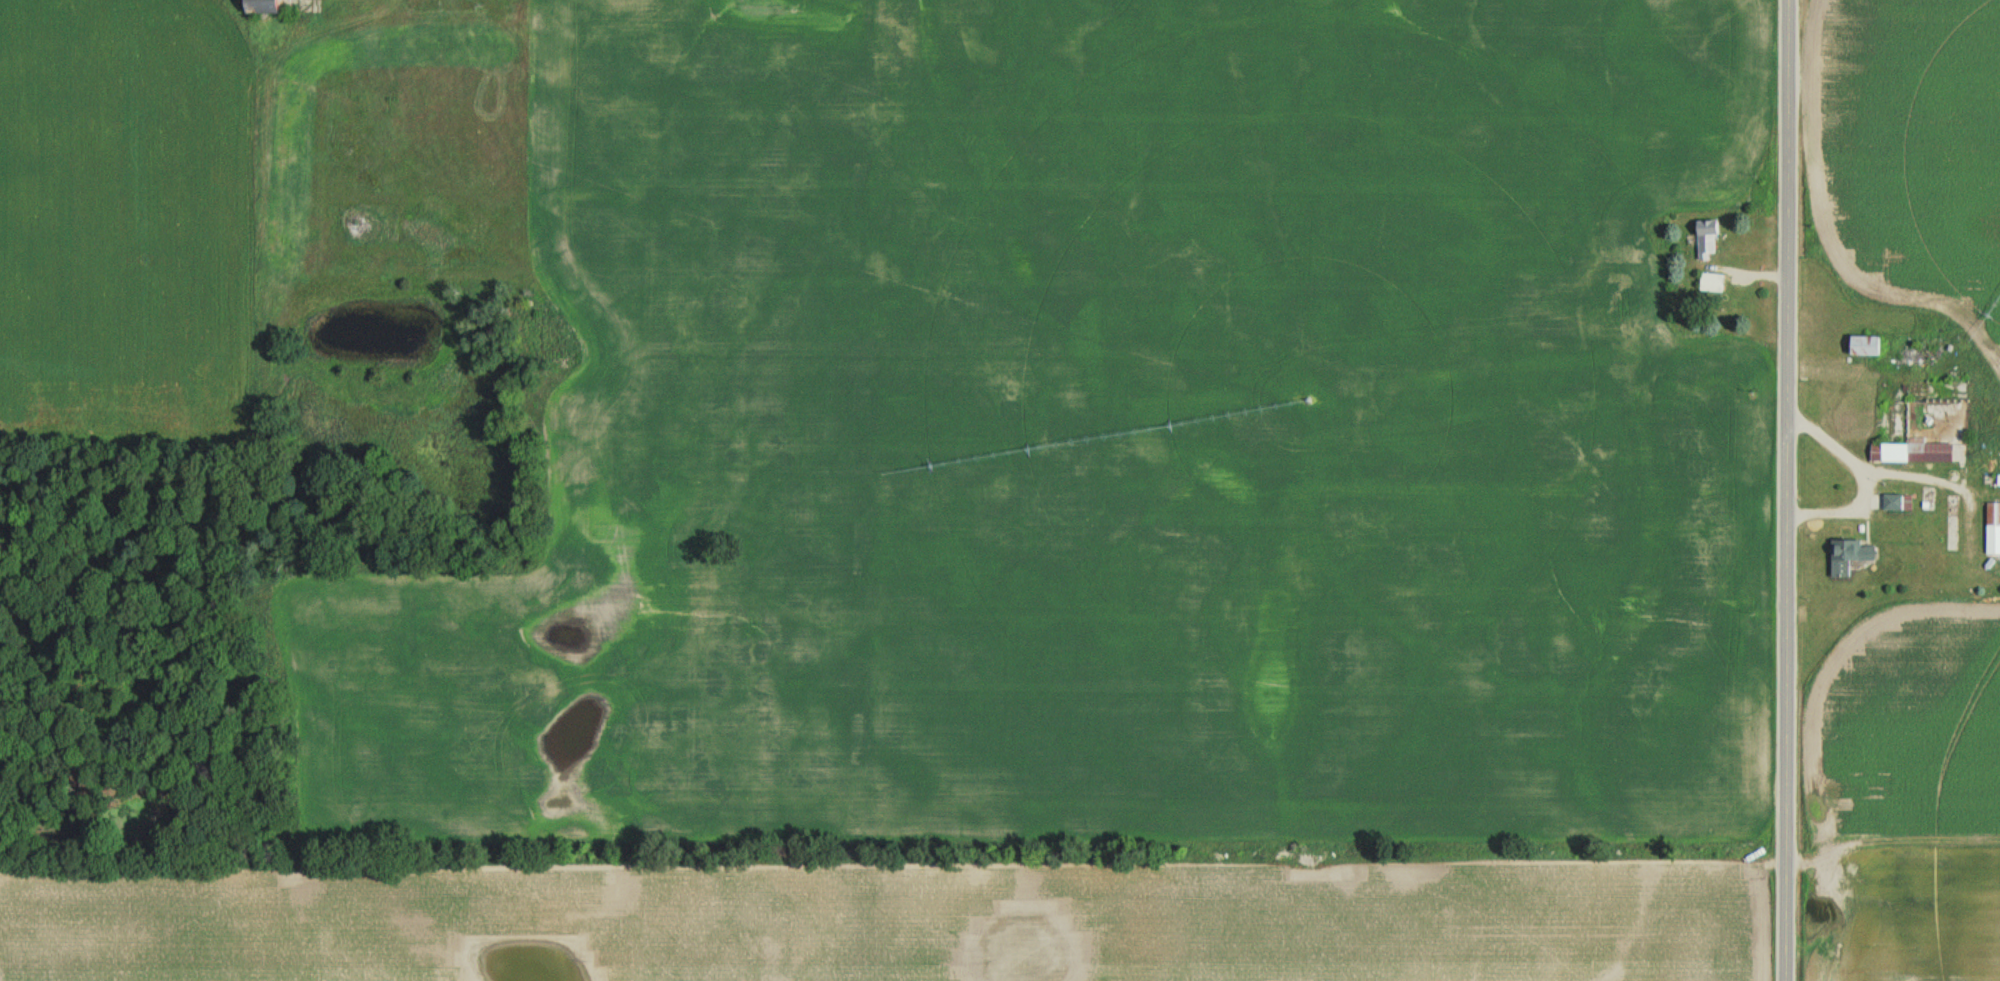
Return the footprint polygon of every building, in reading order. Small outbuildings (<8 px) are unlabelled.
[(290,0),(238,0),(238,12),(290,12),(290,0)] [(1714,221),(1696,221),(1696,257),(1714,257),(1714,221)] [(1878,336),(1848,336),(1848,355),(1878,355),(1878,336)] [(1951,441),(1907,440),(1907,443),(1869,442),(1869,461),(1951,463),(1951,441)] [(1911,510),(1911,494),(1881,494),(1881,510),(1911,510)] [(1985,503),(1985,543),(1999,543),(1999,503),(1985,503)] [(1850,576),(1850,560),(1873,560),(1873,544),(1861,544),(1861,539),(1831,539),(1831,576),(1850,576)]
